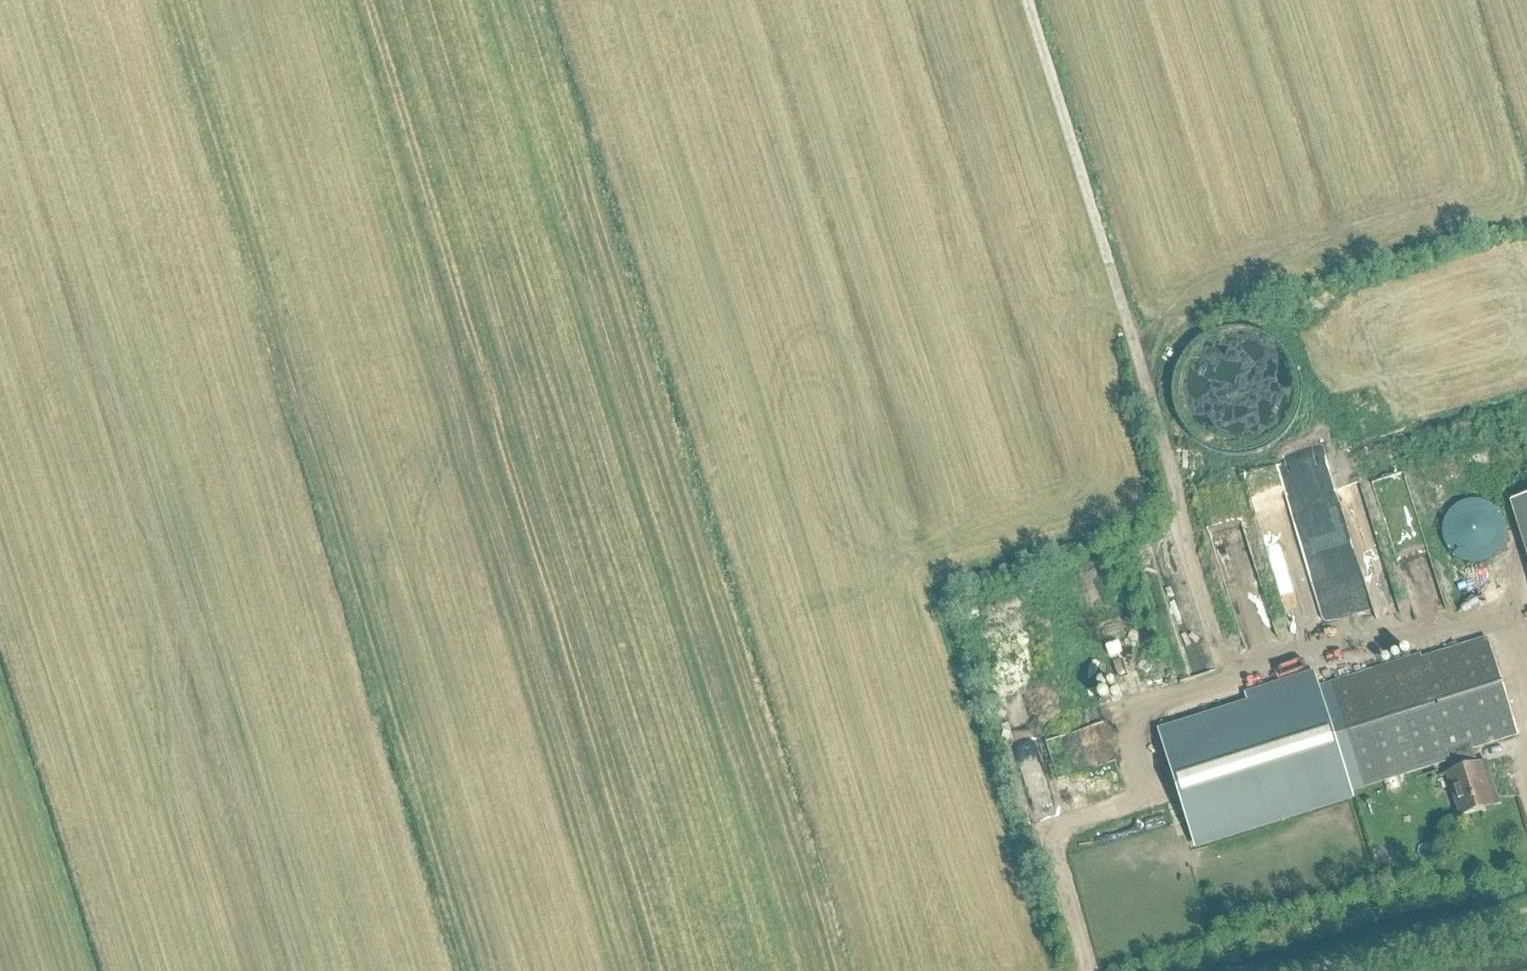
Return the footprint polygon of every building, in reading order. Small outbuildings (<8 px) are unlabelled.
[(1220,404),(1221,416),(1279,411),(1276,379),(1199,385),(1200,405),(1220,404)] [(1510,502),(1526,557),(1526,497),(1510,502)] [(1478,501),(1474,501),(1470,501),(1468,501),(1466,502),(1462,503),(1458,505),(1454,508),(1452,509),(1451,511),(1448,514),(1447,516),(1446,518),(1444,521),(1443,523),(1443,525),(1442,527),(1442,530),(1442,533),(1442,534),(1442,536),(1442,538),(1443,541),(1443,543),(1444,545),(1446,548),(1447,551),(1449,552),(1450,554),(1453,557),(1456,559),(1460,562),(1462,562),(1464,563),(1466,564),(1468,564),(1470,565),(1473,565),(1476,565),(1479,564),(1482,564),(1484,563),(1486,562),(1488,562),(1491,560),(1494,557),(1497,555),(1500,552),(1501,550),(1502,548),(1503,546),(1504,544),(1505,541),(1505,538),(1506,536),(1506,534),(1506,532),(1505,528),(1505,525),(1504,522),(1503,520),(1501,517),(1500,515),(1499,513),(1497,512),(1496,510),(1494,508),(1493,507),(1489,505),(1486,503),(1482,502),(1478,501)] [(1171,545),(1194,657),(1214,653),(1191,541),(1171,545)] [(1006,607),(982,612),(994,669),(1018,664),(1006,607)] [(1249,706),(1161,734),(1195,845),(1353,796),(1351,791),(1449,760),(1453,773),(1448,775),(1461,818),(1494,807),(1481,765),(1477,766),(1473,750),(1518,736),(1487,639),(1423,659),(1421,655),(1319,687),(1314,672),(1246,694),(1249,706)]
